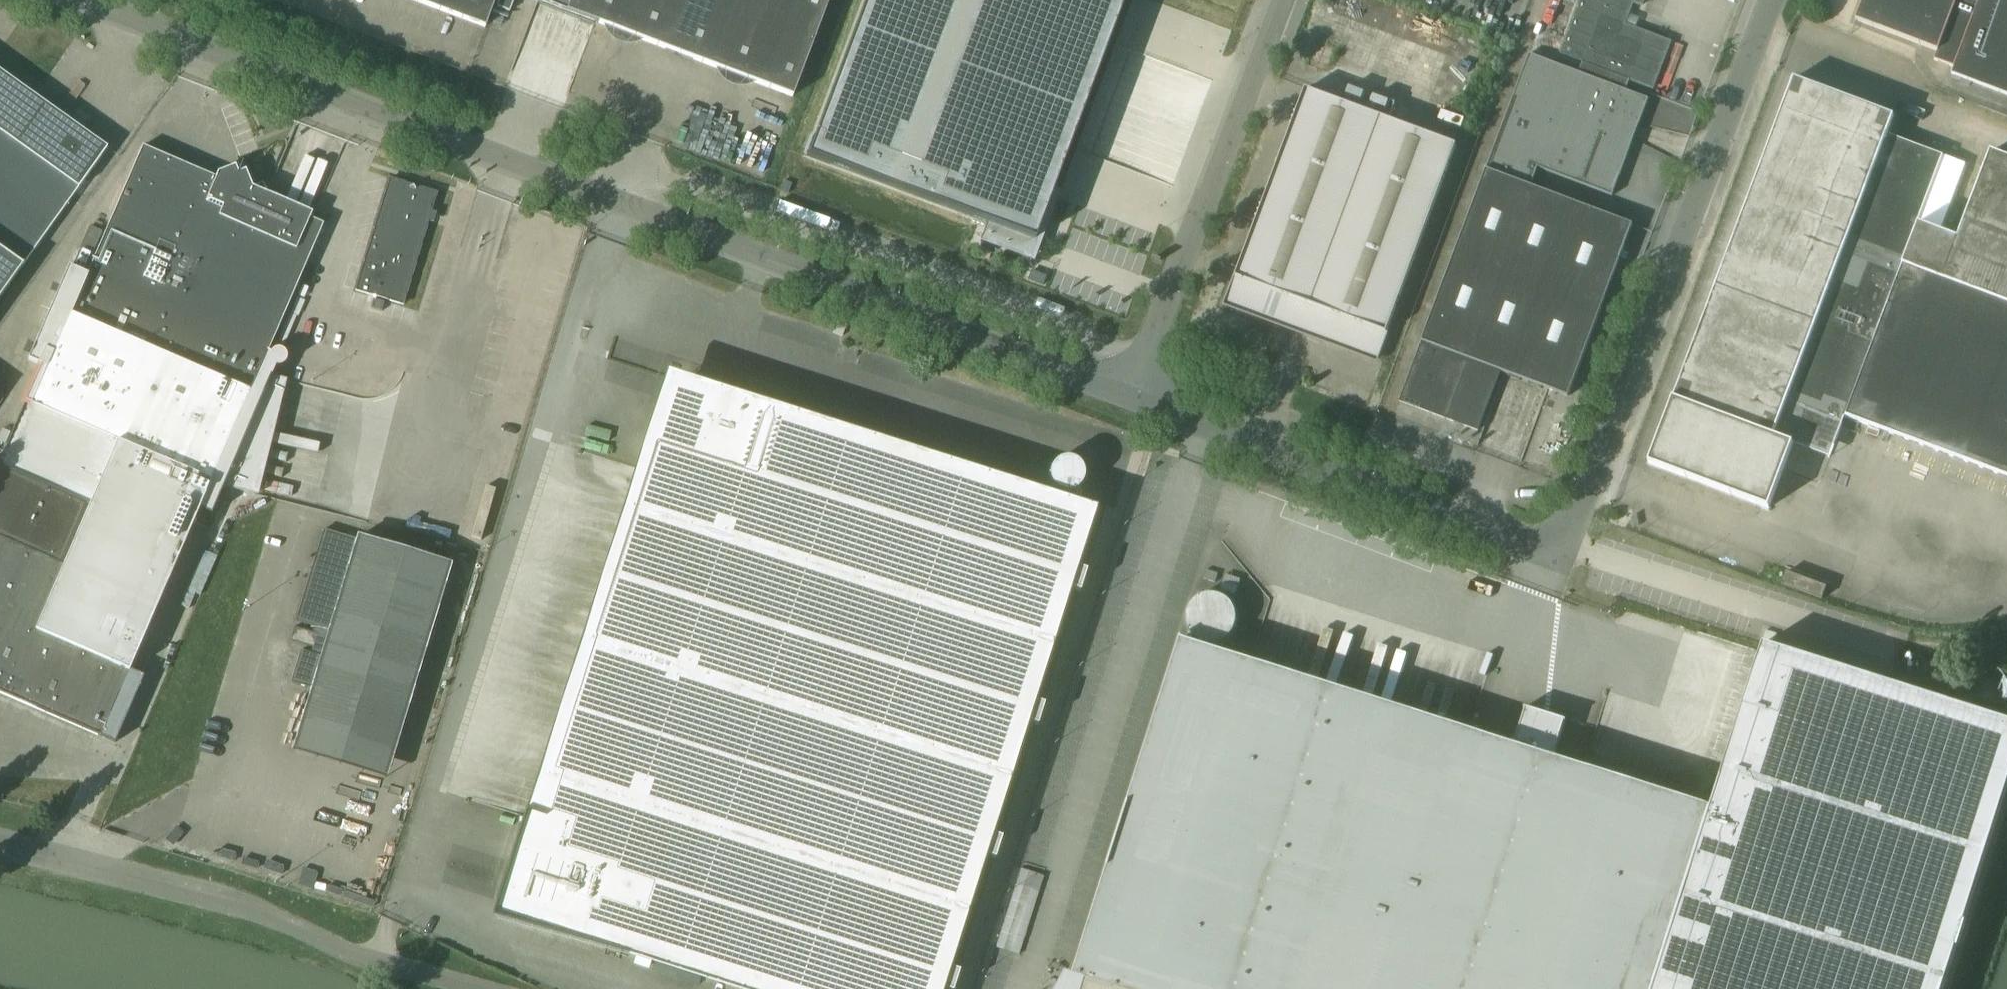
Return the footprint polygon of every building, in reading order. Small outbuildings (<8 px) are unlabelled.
[(485,28),(495,0),(412,0),(485,28)] [(497,7),(510,12),(514,0),(500,0),(497,7)] [(598,24),(598,23),(603,25),(643,40),(715,67),(755,83),(793,97),(829,0),(535,0),(598,24)] [(807,156),(986,224),(981,238),(1032,257),(1054,196),(1050,195),(1123,0),(865,0),(807,156)] [(1400,401),(1449,420),(1479,431),(1501,371),(1569,396),(1633,225),(1530,186),(1538,167),(1612,195),(1633,139),(1639,124),(1649,98),(1626,90),(1630,79),(1653,87),(1670,41),(1635,29),(1624,24),(1628,13),(1632,2),(1641,5),(1643,0),(1580,0),(1560,53),(1583,61),(1579,72),(1530,54),(1487,169),(1473,207),(1400,401)] [(1854,18),(1936,51),(1932,59),(1951,67),(1949,74),(2006,97),(2006,0),(1862,0),(1854,18)] [(495,12),(492,22),(501,25),(505,16),(495,12)] [(24,264),(75,193),(102,155),(108,147),(0,70),(0,298),(24,264)] [(1650,463),(1771,508),(1794,444),(1809,403),(1846,417),(2006,478),(2006,158),(1991,152),(1959,239),(1940,232),(1965,164),(1944,156),(1888,134),(1895,116),(1795,78),(1676,397),(1675,397),(1650,463)] [(1306,89),(1227,303),(1377,359),(1457,145),(1389,120),(1318,93),(1306,89)] [(1371,94),(1365,109),(1388,119),(1394,103),(1371,94)] [(101,737),(115,743),(144,676),(130,670),(157,606),(184,546),(199,510),(201,510),(195,523),(207,528),(212,515),(224,487),(251,494),(280,378),(272,376),(277,367),(278,367),(279,367),(280,367),(281,367),(282,366),(283,366),(284,365),(285,365),(285,364),(286,364),(286,363),(287,362),(287,361),(287,360),(288,360),(288,359),(288,358),(288,357),(288,356),(287,356),(287,355),(287,354),(286,354),(286,353),(285,352),(284,351),(283,350),(282,350),(281,350),(280,349),(279,349),(278,349),(277,350),(276,350),(275,350),(274,351),(273,351),(273,352),(272,352),(272,353),(271,353),(269,352),(323,227),(324,224),(266,199),(269,193),(263,182),(253,187),(248,175),(245,176),(232,171),(231,167),(218,172),(216,177),(143,146),(88,275),(48,368),(42,366),(0,462),(0,693),(101,737)] [(390,177),(356,290),(404,305),(429,221),(432,212),(433,211),(438,192),(390,177)] [(1252,194),(1244,217),(1254,220),(1262,198),(1252,194)] [(90,226),(80,248),(92,254),(102,232),(90,226)] [(80,249),(72,268),(84,273),(92,254),(80,249)] [(69,267),(29,360),(42,366),(48,368),(88,275),(84,274),(84,273),(72,268),(69,267)] [(543,819),(524,813),(490,919),(627,957),(628,953),(740,988),(953,988),(1105,512),(1098,510),(1097,513),(683,381),(543,819)] [(1514,387),(1513,458),(1533,458),(1534,387),(1514,387)] [(1052,455),(1042,485),(1070,494),(1080,464),(1052,455)] [(324,529),(297,620),(329,630),(322,653),(321,655),(312,687),(311,690),(405,718),(424,653),(451,566),(357,538),(324,529)] [(1787,571),(1783,584),(1823,599),(1827,586),(1825,585),(1790,572),(1787,571)] [(295,627),(291,640),(315,647),(319,634),(295,627)] [(1074,976),(1085,980),(1082,988),(1654,988),(1711,809),(1553,758),(1565,723),(1566,723),(1566,721),(1525,708),(1524,710),(1526,710),(1514,746),(1184,640),(1184,639),(1182,638),(1074,976)] [(1711,809),(1654,988),(1943,988),(2006,793),(2006,725),(1764,646),(1736,733),(1711,809)] [(1020,869),(996,947),(1019,955),(1044,876),(1020,869)]
